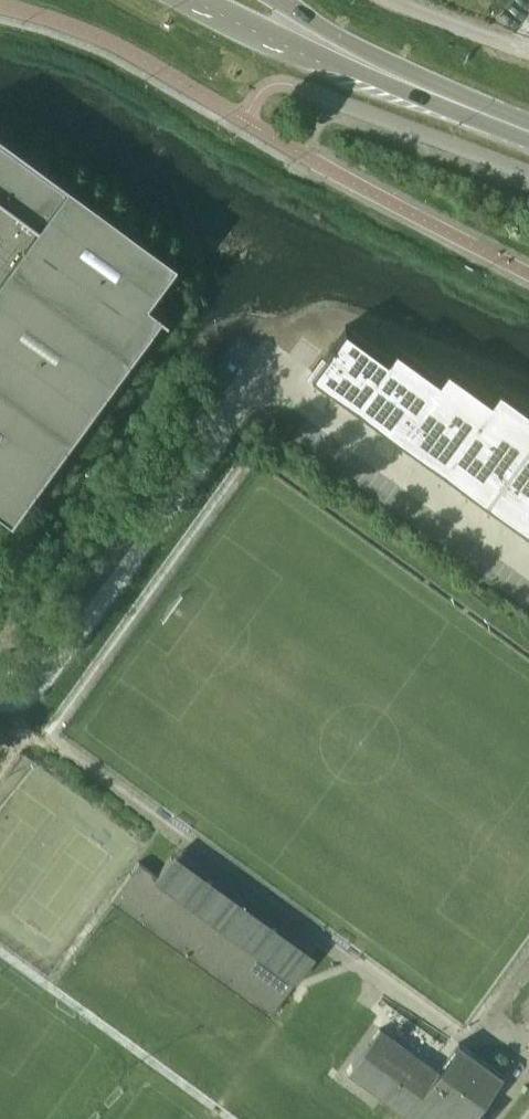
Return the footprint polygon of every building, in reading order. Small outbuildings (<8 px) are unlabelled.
[(67,178),(64,181),(0,134),(0,504),(11,512),(160,308),(166,313),(168,311),(147,296),(176,256),(67,175),(66,177),(67,178)] [(311,372),(528,531),(528,407),(499,385),(490,396),(447,365),(439,376),(395,344),(387,356),(345,325),(311,372)] [(138,861),(110,900),(113,902),(270,1015),(287,991),(293,982),(297,978),(298,977),(157,875),(138,861)] [(347,1072),(412,1118),(481,1118),(484,1116),(476,1110),(503,1074),(459,1042),(439,1070),(380,1027),(347,1072)]
